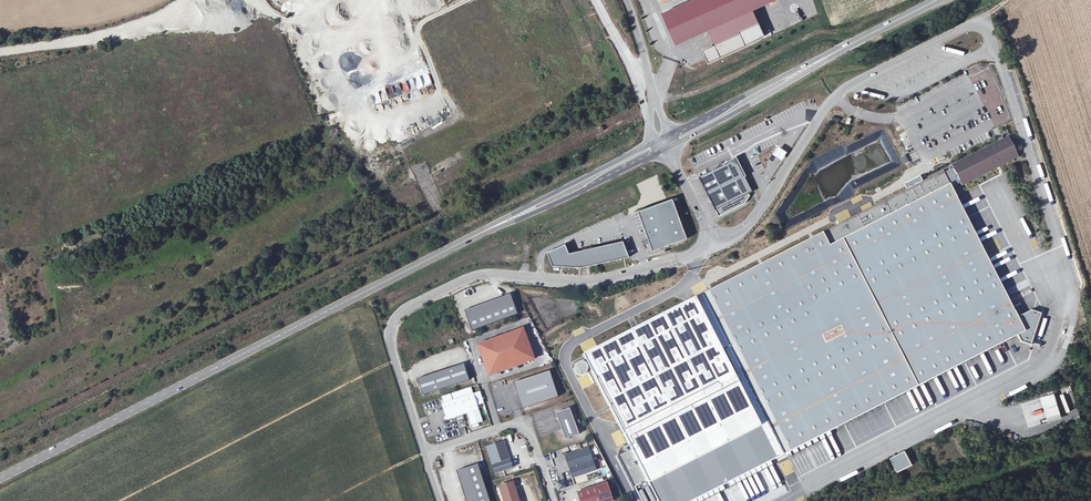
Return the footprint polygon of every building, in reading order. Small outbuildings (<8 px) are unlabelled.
[(665,15),(679,44),(773,0),(696,0),(665,15)] [(705,51),(710,62),(747,45),(742,34),(705,51)] [(1017,318),(1002,289),(951,188),(960,183),(961,185),(1018,156),(1008,138),(952,167),(953,169),(944,173),(943,171),(701,295),(783,456),(1017,336),(1020,343),(1030,346),(1041,315),(1031,312),(1017,318)] [(776,144),(770,152),(775,156),(780,159),(786,151),(781,148),(776,144)] [(719,216),(745,203),(751,195),(749,193),(753,191),(745,176),(747,175),(737,156),(724,164),(724,165),(700,177),(719,216)] [(673,200),(640,212),(654,251),(688,238),(673,200)] [(565,244),(548,253),(554,267),(583,268),(629,257),(624,241),(570,253),(565,244)] [(510,295),(465,311),(472,331),(517,315),(510,295)] [(534,360),(523,330),(478,346),(489,376),(534,360)] [(463,364),(417,380),(423,396),(469,380),(463,364)] [(549,372),(515,382),(521,400),(519,401),(521,409),(557,398),(549,372)] [(1056,393),(1057,394),(1032,401),(1036,415),(1044,413),(1047,424),(1063,419),(1061,412),(1068,410),(1068,413),(1077,410),(1076,406),(1070,408),(1065,390),(1056,393)] [(474,394),(442,404),(447,420),(468,413),(472,426),(483,422),(474,394)] [(569,409),(556,414),(566,439),(579,434),(569,409)] [(504,442),(487,447),(495,473),(512,467),(504,442)] [(589,449),(565,456),(572,479),(596,472),(589,449)] [(456,472),(466,500),(490,500),(478,465),(456,472)] [(558,490),(570,486),(568,479),(555,482),(558,490)] [(500,487),(504,500),(519,500),(513,483),(500,487)] [(576,493),(579,500),(613,500),(607,483),(576,493)]
